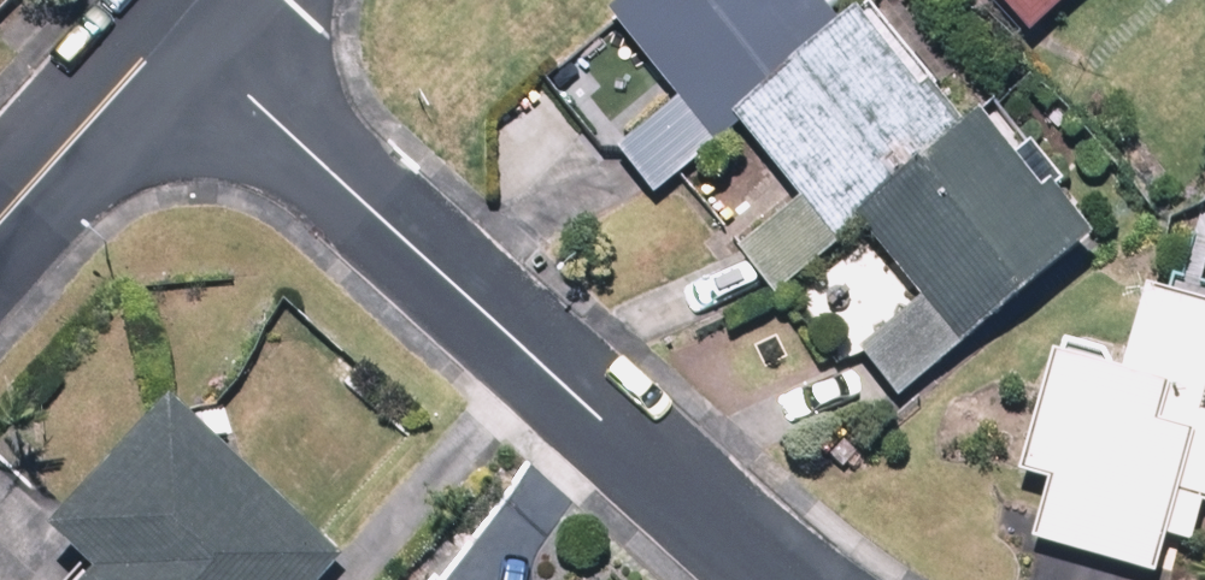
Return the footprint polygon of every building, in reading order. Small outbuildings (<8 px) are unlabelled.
[(829,32),(800,0),(618,0),(598,18),(704,133),(717,120),(724,128),(829,32)] [(1023,41),(1067,0),(984,0),(1023,41)] [(845,231),(950,135),(915,97),(921,92),(849,14),(829,32),(724,128),(826,238),(840,225),(845,231)] [(950,135),(845,231),(950,344),(1074,230),(1043,196),(1049,191),(1012,150),(995,166),(958,127),(950,135)] [(1053,336),(1008,470),(1044,482),(1024,539),(1144,579),(1156,543),(1175,550),(1190,506),(1204,511),(1204,325),(1125,298),(1106,354),(1053,336)] [(31,534),(81,579),(317,579),(333,563),(154,399),(31,534)]
